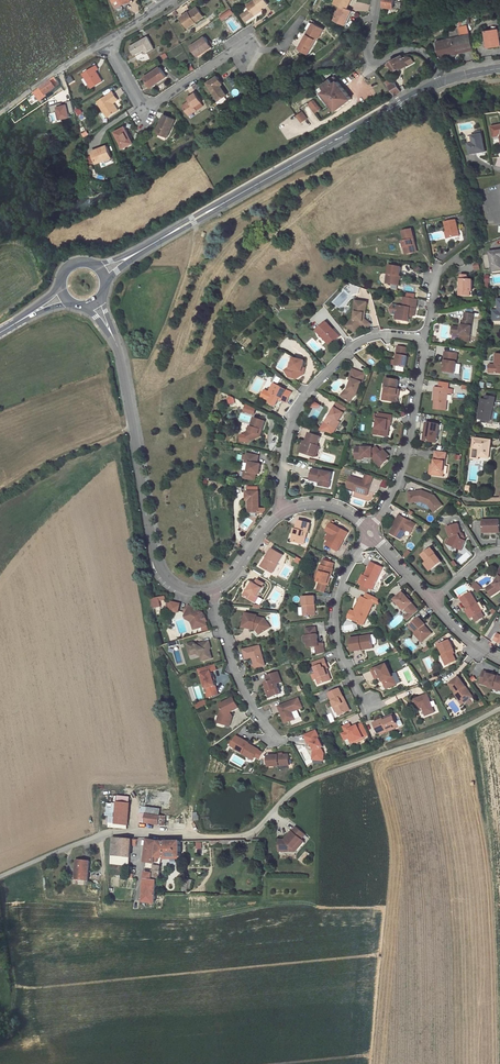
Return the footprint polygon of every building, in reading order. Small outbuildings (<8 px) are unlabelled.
[(268,4),(265,0),(255,0),(248,5),(251,9),(242,15),(247,21),(255,15),(254,14),(262,9),(268,4)] [(349,0),(337,0),(335,3),(341,6),(348,9),(351,1),(349,0)] [(396,0),(386,0),(385,7),(394,8),(396,0)] [(346,25),(352,11),(348,9),(341,6),(335,20),(346,25)] [(189,28),(204,16),(198,8),(190,13),(189,12),(181,17),(189,28)] [(309,54),(318,37),(320,38),(325,29),(323,29),(324,28),(314,23),(311,28),(299,49),(309,54)] [(451,39),(437,42),(441,58),(458,54),(457,51),(473,47),(468,26),(461,27),(459,28),(461,33),(461,36),(451,39)] [(499,29),(486,31),(487,40),(490,39),(491,47),(499,46),(499,40),(499,29)] [(155,47),(148,36),(130,46),(135,55),(145,49),(146,52),(155,47)] [(198,56),(212,47),(205,37),(191,46),(198,56)] [(391,62),(388,65),(389,67),(393,65),(396,71),(401,68),(399,65),(402,63),(406,61),(402,56),(391,62)] [(99,77),(95,71),(98,69),(96,66),(83,74),(92,88),(102,81),(100,77),(99,77)] [(167,77),(160,67),(145,77),(151,86),(157,82),(157,83),(167,77)] [(221,85),(223,83),(218,76),(208,83),(220,100),(227,95),(220,85),(221,85)] [(45,94),(58,84),(53,77),(33,92),(39,100),(46,96),(45,94)] [(352,99),(335,77),(319,89),(320,90),(318,91),(321,94),(319,96),(322,99),(326,97),(336,111),(352,99)] [(390,79),(386,82),(395,95),(401,91),(396,82),(393,84),(390,79)] [(114,103),(118,100),(113,92),(98,102),(108,117),(118,110),(114,103)] [(195,107),(202,103),(202,102),(196,93),(188,98),(190,101),(183,105),(189,115),(197,110),(195,107)] [(321,109),(314,100),(309,104),(315,113),(321,109)] [(68,104),(57,108),(62,121),(72,118),(68,104)] [(307,118),(303,112),(297,116),(302,122),(307,118)] [(168,136),(176,119),(165,115),(162,120),(161,119),(157,128),(160,129),(158,132),(164,134),(168,136)] [(133,143),(129,136),(130,135),(125,127),(115,132),(124,148),(133,143)] [(485,152),(482,135),(476,136),(472,136),(474,144),(469,145),(471,154),(476,153),(485,152)] [(111,157),(107,146),(93,151),(97,163),(103,161),(110,158),(111,157)] [(460,236),(457,220),(445,223),(447,231),(449,238),(460,236)] [(413,245),(412,240),(415,239),(413,230),(403,232),(405,242),(403,242),(404,247),(406,247),(407,254),(413,252),(413,251),(417,250),(416,244),(413,245)] [(493,272),(499,271),(499,251),(491,252),(493,272)] [(400,277),(402,267),(390,265),(388,274),(389,274),(388,283),(399,285),(400,279),(400,277)] [(473,292),(473,280),(468,280),(469,276),(462,275),(461,286),(461,291),(470,292),(473,292)] [(410,315),(411,308),(416,309),(418,299),(404,297),(403,306),(398,305),(396,314),(395,319),(409,322),(409,317),(410,315)] [(372,323),(365,318),(364,318),(365,314),(366,314),(368,303),(360,301),(358,312),(357,312),(355,320),(353,320),(348,326),(355,333),(361,325),(367,330),(372,323)] [(470,336),(474,314),(466,313),(465,321),(463,321),(461,328),(453,326),(452,334),(461,335),(470,336)] [(340,337),(327,322),(317,331),(325,340),(328,337),(334,343),(340,337)] [(334,343),(328,337),(325,340),(331,346),(334,343)] [(408,356),(407,356),(408,348),(398,346),(397,354),(398,354),(397,360),(397,361),(396,366),(406,367),(408,356)] [(455,373),(458,354),(446,352),(444,359),(446,360),(447,360),(445,372),(455,373)] [(496,354),(496,365),(494,365),(491,365),(490,373),(499,374),(499,354),(496,354)] [(303,370),(303,368),(305,360),(294,358),(293,363),(292,370),(290,377),(297,379),(304,375),(305,370),(303,370)] [(358,393),(362,382),(363,382),(366,374),(356,370),(356,372),(353,370),(350,376),(351,378),(353,379),(351,385),(352,385),(351,387),(350,387),(349,390),(347,391),(343,396),(347,400),(348,402),(349,401),(350,402),(356,395),(357,393),(358,393)] [(265,380),(268,374),(260,371),(258,376),(265,380)] [(396,402),(398,389),(397,389),(399,380),(387,378),(385,387),(387,387),(385,400),(396,402)] [(452,389),(448,389),(448,383),(439,382),(438,387),(435,387),(435,392),(436,392),(435,401),(434,409),(446,410),(448,393),(452,394),(452,389)] [(287,402),(292,393),(281,387),(275,383),(270,393),(272,394),(269,399),(271,404),(276,406),(278,401),(281,400),(287,402)] [(488,396),(487,400),(494,402),(493,406),(495,407),(496,397),(488,396)] [(487,400),(483,399),(479,419),(483,420),(487,420),(490,421),(493,406),(494,402),(487,400)] [(339,422),(344,413),(347,408),(337,402),(334,407),(336,408),(330,417),(332,417),(328,424),(336,429),(340,422),(339,422)] [(391,426),(393,416),(379,414),(377,429),(375,428),(374,434),(386,436),(388,425),(389,426),(391,426)] [(262,430),(265,421),(255,418),(252,427),(251,426),(250,431),(251,433),(247,435),(250,441),(260,436),(261,435),(258,434),(260,429),(262,430)] [(437,443),(440,425),(428,423),(426,434),(425,441),(437,443)] [(315,457),(319,446),(317,445),(320,437),(310,433),(307,442),(308,443),(305,453),(315,457)] [(491,440),(475,438),(474,448),(480,449),(479,456),(489,458),(491,440)] [(389,456),(384,450),(382,452),(378,448),(376,447),(375,449),(373,449),(371,449),(371,448),(368,447),(368,446),(363,445),(363,447),(356,447),(356,457),(363,457),(373,458),(373,456),(373,455),(377,459),(375,461),(380,467),(388,460),(387,458),(389,456)] [(443,476),(447,452),(436,451),(434,465),(432,475),(443,476)] [(259,474),(261,464),(257,463),(259,455),(247,453),(246,461),(250,462),(248,472),(245,471),(244,478),(255,480),(256,473),(259,474)] [(331,482),(333,473),(326,472),(326,473),(324,473),(324,471),(313,469),(312,475),(314,478),(321,480),(320,482),(319,485),(325,487),(327,481),(331,482)] [(367,495),(374,476),(366,474),(364,481),(351,476),(347,487),(355,489),(354,491),(367,495)] [(443,505),(435,496),(431,494),(430,495),(428,494),(428,493),(422,491),(409,492),(410,501),(413,501),(413,502),(420,502),(421,501),(428,504),(429,506),(434,512),(443,505)] [(259,513),(259,492),(247,492),(247,501),(249,501),(251,501),(251,513),(259,513)] [(411,532),(416,524),(411,521),(399,514),(397,518),(398,519),(394,526),(390,533),(401,539),(406,529),(411,532)] [(248,518),(241,527),(248,532),(255,523),(248,518)] [(308,532),(310,523),(299,520),(297,529),(295,529),(294,534),(295,534),(293,541),(299,543),(300,541),(305,542),(306,537),(304,536),(305,531),(307,532),(308,532)] [(499,520),(483,520),(483,533),(499,532),(499,529),(499,520)] [(343,542),(349,532),(331,523),(327,531),(329,532),(332,534),(329,541),(327,545),(338,551),(340,547),(339,546),(342,541),(343,542)] [(462,539),(460,535),(462,535),(462,534),(458,524),(447,528),(452,539),(451,540),(449,545),(457,548),(459,545),(464,546),(466,541),(462,539)] [(272,573),(283,555),(272,548),(267,558),(269,559),(264,568),(272,573)] [(442,562),(431,548),(422,555),(427,562),(433,569),(442,562)] [(329,585),(333,569),(334,563),(323,560),(322,565),(321,565),(319,571),(320,571),(318,580),(317,581),(319,582),(317,591),(324,593),(327,584),(329,585)] [(372,590),(383,567),(371,562),(365,576),(361,584),(372,590)] [(499,576),(495,584),(493,584),(487,588),(492,596),(499,591),(499,576)] [(260,594),(263,588),(262,588),(264,584),(258,580),(256,584),(254,583),(249,591),(247,591),(244,596),(256,603),(259,597),(258,597),(260,594)] [(482,589),(476,583),(473,587),(479,592),(482,589)] [(407,596),(404,592),(395,600),(404,610),(413,603),(409,599),(407,596)] [(482,611),(471,592),(461,598),(468,609),(473,617),(473,616),(482,611)] [(364,625),(374,602),(380,605),(379,599),(367,593),(365,598),(361,596),(355,611),(356,611),(352,620),(364,625)] [(162,607),(161,601),(167,600),(166,596),(152,599),(154,608),(162,607)] [(315,615),(314,605),(316,605),(315,596),(303,597),(304,616),(315,615)] [(179,613),(181,604),(172,602),(172,603),(170,610),(179,613)] [(205,621),(204,617),(205,615),(204,613),(192,606),(191,607),(190,609),(190,611),(189,613),(187,614),(186,616),(187,619),(192,622),(192,621),(193,622),(194,623),(193,623),(195,630),(203,628),(204,633),(209,631),(207,626),(208,626),(207,622),(206,620),(205,621)] [(482,611),(473,616),(477,621),(485,616),(482,611)] [(269,624),(265,618),(257,617),(257,615),(246,613),(243,627),(254,630),(255,628),(257,628),(256,630),(260,635),(267,630),(265,627),(269,624)] [(432,634),(424,625),(425,624),(419,618),(410,626),(413,630),(417,633),(424,641),(432,634)] [(318,638),(318,634),(317,634),(316,627),(306,628),(307,635),(305,635),(303,638),(304,642),(306,643),(308,643),(308,648),(316,647),(317,655),(325,653),(324,643),(319,643),(318,640),(317,640),(317,638),(318,638)] [(423,642),(424,641),(417,633),(415,634),(423,642)] [(373,644),(372,635),(350,639),(353,651),(362,650),(362,646),(366,645),(366,647),(373,646),(373,644)] [(454,654),(452,651),(454,650),(450,640),(439,645),(444,655),(448,665),(457,660),(454,654)] [(210,649),(211,648),(209,641),(201,643),(200,646),(197,644),(194,642),(188,644),(189,649),(193,651),(194,654),(198,653),(202,656),(202,657),(203,661),(212,658),(210,649)] [(263,656),(260,646),(244,650),(247,659),(254,657),(254,659),(253,659),(256,668),(263,666),(261,657),(263,656)] [(330,680),(326,669),(328,668),(325,658),(313,663),(317,673),(319,678),(317,679),(319,685),(330,680)] [(392,674),(387,663),(372,670),(377,679),(382,677),(385,684),(387,684),(389,688),(397,685),(397,684),(392,674)] [(217,670),(215,665),(199,669),(201,675),(203,674),(203,676),(206,686),(208,692),(206,693),(208,697),(218,694),(214,680),(213,677),(211,672),(217,670)] [(281,694),(277,684),(282,682),(278,672),(267,676),(270,682),(271,686),(268,687),(266,687),(268,692),(270,691),(273,697),(281,694)] [(497,677),(497,676),(492,674),(483,672),(480,683),(490,686),(499,689),(499,678),(497,677)] [(401,682),(396,673),(392,674),(397,684),(401,682)] [(473,697),(468,690),(467,691),(465,688),(466,687),(459,677),(450,684),(457,693),(456,694),(459,699),(461,697),(465,702),(473,697)] [(348,705),(345,699),(342,701),(341,698),(344,697),(340,688),(329,693),(333,702),(335,701),(337,706),(335,707),(338,712),(340,716),(348,712),(346,706),(348,705)] [(435,712),(427,694),(415,699),(419,709),(423,707),(426,716),(435,712)] [(231,713),(239,708),(234,698),(221,705),(223,707),(224,709),(222,710),(220,716),(221,717),(219,723),(230,726),(232,719),(230,719),(231,716),(229,713),(231,713)] [(198,710),(208,705),(205,700),(196,705),(198,710)] [(296,710),(292,701),(279,707),(286,723),(296,719),(293,712),(296,710)] [(393,724),(397,722),(394,716),(385,720),(384,719),(374,723),(379,734),(380,733),(389,729),(390,731),(395,728),(393,724)] [(369,735),(363,723),(354,727),(355,729),(353,730),(352,728),(350,723),(344,727),(347,732),(343,734),(346,740),(350,738),(352,743),(369,735)] [(321,747),(323,746),(320,739),(316,730),(305,736),(309,744),(311,744),(312,743),(316,750),(314,750),(314,755),(315,756),(315,758),(324,758),(324,753),(321,747)] [(259,750),(253,746),(252,746),(249,745),(249,744),(250,743),(242,738),(242,739),(237,736),(231,746),(237,749),(236,749),(244,754),(248,757),(249,755),(254,758),(255,756),(259,750)] [(260,759),(264,753),(259,750),(255,756),(260,759)] [(290,765),(289,754),(283,755),(281,755),(268,756),(269,767),(290,765)] [(128,817),(130,804),(117,802),(116,816),(128,817)] [(159,825),(160,816),(160,815),(146,814),(144,823),(159,825)] [(127,825),(128,817),(116,816),(115,817),(115,824),(127,825)] [(294,847),(301,839),(305,835),(296,827),(285,840),(280,840),(280,851),(294,851),(294,847)] [(122,838),(113,838),(112,855),(120,856),(122,838)] [(131,857),(132,839),(122,838),(120,856),(131,857)] [(296,851),(304,842),(301,839),(294,847),(294,851),(296,851)] [(156,857),(159,841),(157,841),(149,840),(148,849),(146,862),(147,862),(155,864),(156,857)] [(160,841),(159,841),(156,857),(163,857),(181,857),(181,841),(160,841)] [(298,859),(302,863),(311,854),(306,850),(298,859)] [(130,866),(131,857),(120,856),(112,855),(111,864),(130,866)] [(87,880),(90,861),(78,860),(76,871),(78,871),(77,879),(87,880)] [(154,873),(155,866),(155,864),(147,862),(145,872),(147,872),(154,873)] [(154,873),(147,872),(146,880),(144,902),(155,904),(157,881),(153,881),(154,873)]
